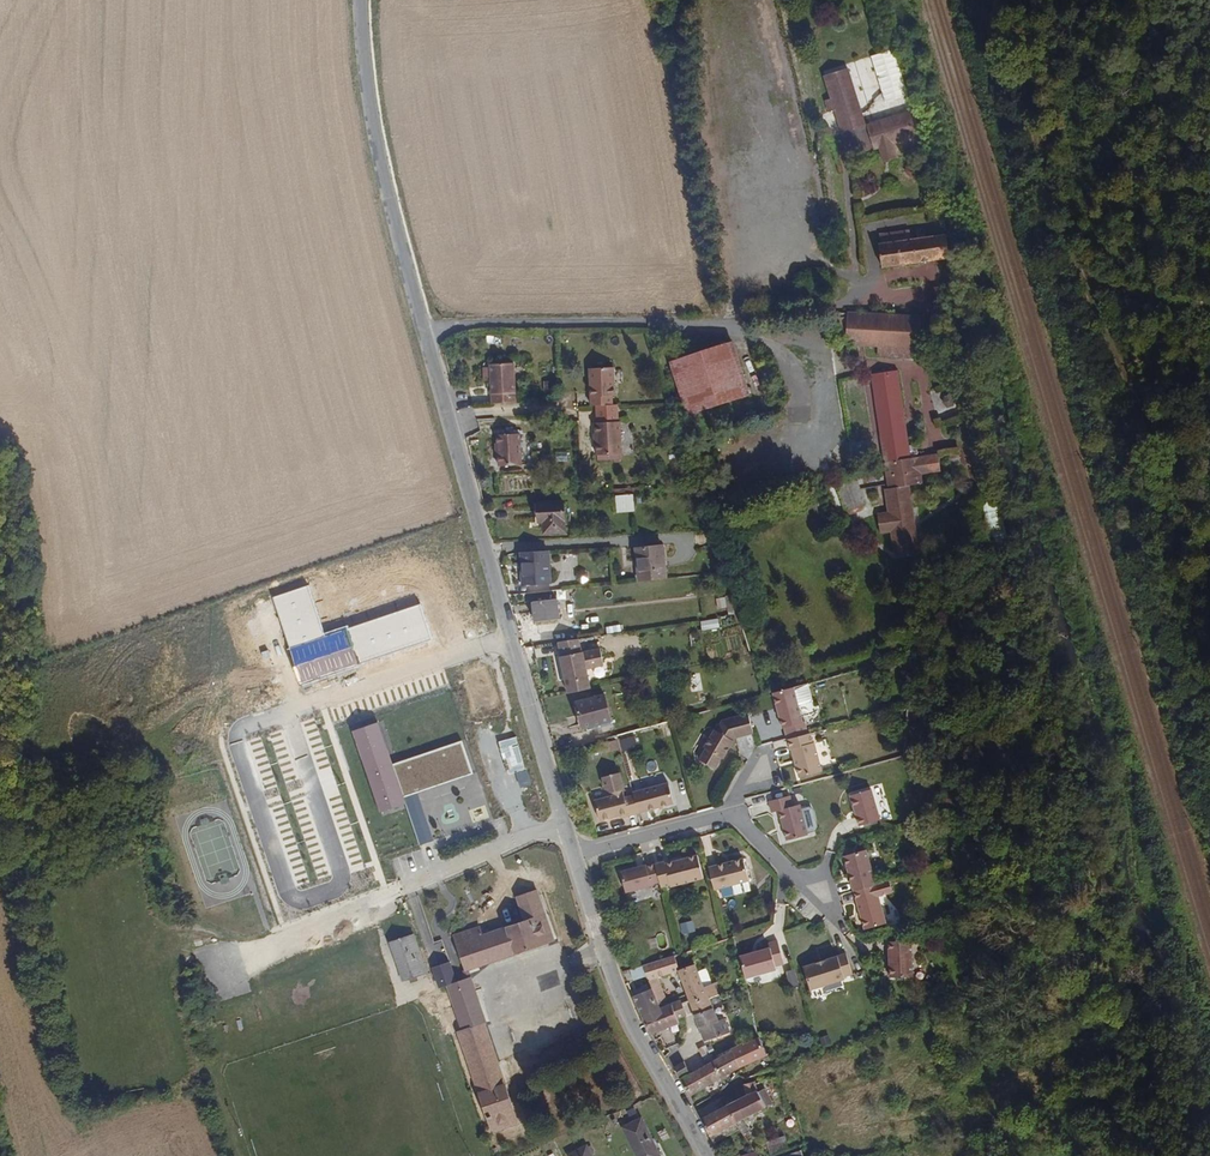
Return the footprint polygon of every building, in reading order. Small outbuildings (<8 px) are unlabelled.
[(856,157),(866,154),(886,147),(890,161),(904,158),(899,143),(926,135),(918,111),(874,126),(856,70),(851,71),(831,77),(839,101),(833,103),(837,114),(842,112),(856,157)] [(909,241),(907,229),(877,233),(879,246),(909,241)] [(948,259),(945,236),(909,241),(879,246),(876,246),(880,269),(948,259)] [(917,347),(919,318),(845,314),(844,344),(917,347)] [(748,393),(732,343),(670,363),(688,413),(748,393)] [(509,401),(507,362),(483,363),(485,402),(509,401)] [(607,395),(605,366),(582,367),(584,386),(582,386),(583,405),(605,404),(604,395),(607,395)] [(912,542),(903,476),(915,474),(914,464),(925,463),(923,447),(912,449),(912,447),(905,448),(895,373),(870,376),(883,479),(879,479),(882,502),(871,504),(873,522),(884,521),(888,545),(912,542)] [(615,454),(613,421),(588,424),(591,456),(615,454)] [(516,464),(514,433),(492,434),(494,466),(516,464)] [(861,504),(851,475),(830,483),(841,511),(861,504)] [(615,494),(616,512),(634,511),(633,493),(615,494)] [(562,532),(559,502),(533,505),(535,523),(540,523),(541,534),(562,532)] [(663,580),(659,544),(632,548),(634,562),(638,562),(640,582),(663,580)] [(548,583),(546,552),(518,553),(518,564),(521,564),(522,584),(548,583)] [(324,633),(309,586),(272,598),(302,685),(432,639),(420,604),(348,629),(347,626),(324,633)] [(559,616),(557,594),(532,596),(535,618),(559,616)] [(590,668),(586,653),(579,654),(576,639),(556,642),(558,656),(557,656),(564,694),(588,689),(583,669),(590,668)] [(601,665),(598,650),(586,653),(590,668),(601,665)] [(811,698),(807,684),(793,687),(797,704),(810,700),(811,698)] [(802,723),(797,704),(793,687),(772,693),(782,729),(783,728),(786,740),(807,734),(804,722),(802,723)] [(611,725),(602,692),(574,700),(581,728),(585,727),(586,732),(611,725)] [(722,759),(734,739),(752,733),(747,713),(719,721),(713,730),(712,728),(701,746),(703,747),(698,757),(715,767),(719,758),(722,759)] [(393,764),(379,722),(353,731),(380,812),(406,803),(404,797),(393,764)] [(821,772),(813,744),(812,744),(809,734),(807,734),(786,740),(789,750),(790,750),(798,778),(821,772)] [(462,741),(393,764),(404,797),(418,792),(473,774),(462,741)] [(637,813),(632,795),(623,797),(621,788),(622,788),(618,771),(601,776),(605,789),(610,792),(611,791),(612,795),(593,800),(599,820),(627,812),(627,815),(637,813)] [(672,802),(666,780),(630,790),(632,795),(637,813),(672,802)] [(881,820),(872,789),(851,795),(860,826),(881,820)] [(418,792),(404,797),(406,803),(420,845),(434,841),(418,792)] [(808,835),(801,805),(793,807),(790,795),(769,801),(772,813),(779,811),(787,841),(808,835)] [(875,884),(865,849),(844,856),(854,890),(875,884)] [(702,878),(696,853),(664,862),(664,859),(653,862),(658,880),(660,887),(670,884),(671,887),(702,878)] [(749,879),(744,858),(707,868),(713,889),(732,884),(748,880),(749,879)] [(658,880),(653,862),(645,864),(645,863),(619,870),(625,892),(651,884),(650,882),(658,880)] [(751,889),(748,880),(732,884),(735,894),(751,889)] [(886,923),(875,884),(854,890),(865,929),(886,923)] [(468,970),(553,941),(538,898),(519,904),(524,921),(482,935),(479,927),(454,936),(465,970),(468,970)] [(428,971),(415,934),(389,943),(401,980),(428,971)] [(912,980),(922,943),(899,937),(890,972),(912,980)] [(775,965),(784,963),(777,940),(768,942),(769,946),(739,956),(745,978),(776,968),(775,965)] [(852,973),(845,953),(803,966),(810,989),(844,979),(843,976),(852,973)] [(678,969),(674,954),(641,964),(645,975),(647,979),(657,976),(677,970),(678,969)] [(708,997),(694,963),(678,969),(677,970),(690,1004),(708,997)] [(645,975),(641,964),(629,969),(632,979),(645,975)] [(485,1022),(470,976),(465,978),(446,985),(462,1031),(457,1032),(481,1099),(491,1130),(517,1122),(482,1023),(485,1022)] [(665,999),(657,976),(647,979),(651,988),(656,1002),(665,999)] [(656,1002),(651,988),(631,995),(636,1005),(640,1017),(659,1009),(656,1002)] [(723,1007),(718,993),(708,997),(712,1007),(713,1010),(723,1007)] [(712,1007),(708,997),(690,1004),(694,1013),(712,1007)] [(685,1015),(680,1001),(670,1004),(676,1018),(681,1016),(685,1015)] [(676,1018),(670,1004),(659,1009),(640,1017),(642,1021),(650,1034),(679,1023),(676,1018)] [(717,1021),(713,1010),(712,1007),(694,1013),(704,1041),(728,1033),(723,1018),(717,1021)] [(739,1067),(766,1053),(759,1035),(731,1048),(732,1050),(739,1067)] [(711,1056),(706,1047),(699,1051),(705,1061),(711,1056)] [(721,1077),(739,1067),(732,1050),(711,1059),(721,1077)] [(721,1077),(711,1059),(679,1080),(687,1095),(721,1077)] [(688,1071),(683,1061),(672,1067),(678,1077),(688,1071)] [(758,1089),(754,1081),(743,1084),(746,1094),(758,1089)] [(770,1102),(763,1086),(758,1089),(765,1105),(770,1102)] [(734,1121),(765,1105),(758,1089),(746,1094),(725,1105),(734,1121)] [(739,1129),(734,1121),(725,1105),(700,1119),(706,1130),(713,1142),(739,1129)] [(640,1119),(623,1128),(638,1155),(660,1155),(640,1119)]
